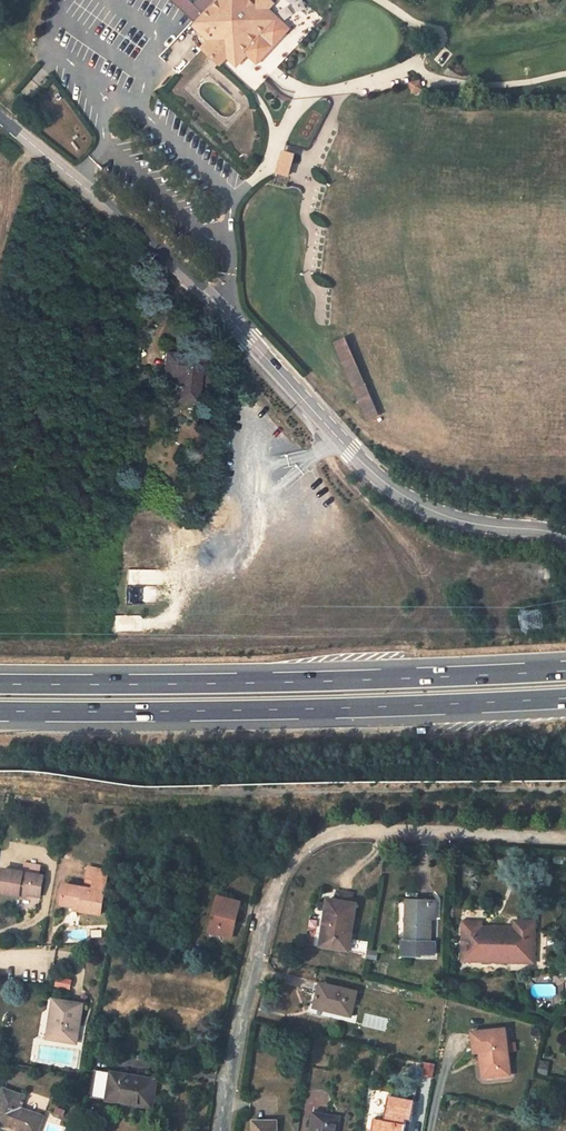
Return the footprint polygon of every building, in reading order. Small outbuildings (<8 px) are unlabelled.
[(198,23),(218,0),(200,0),(196,5),(191,0),(172,0),(193,18),(198,23)] [(256,0),(218,0),(198,23),(214,37),(209,43),(205,48),(214,56),(223,45),(230,51),(239,59),(246,51),(253,43),(275,17),(256,0)] [(306,7),(299,0),(284,0),(298,14),(306,7)] [(278,15),(275,17),(253,43),(259,48),(252,56),(259,62),(291,27),(278,15)] [(214,37),(198,23),(193,29),(209,43),(214,37)] [(253,43),(246,51),(250,54),(252,56),(259,48),(253,43)] [(230,51),(223,45),(214,56),(220,61),(225,56),(230,51)] [(193,61),(199,54),(194,50),(188,57),(193,61)] [(239,59),(230,51),(225,56),(234,64),(239,59)] [(250,54),(246,51),(239,59),(234,64),(237,68),(250,54)] [(420,80),(410,82),(413,94),(423,91),(420,80)] [(293,151),(283,148),(277,169),(287,172),(293,151)] [(347,339),(335,343),(367,420),(378,416),(347,339)] [(230,358),(235,355),(229,346),(224,349),(230,358)] [(199,356),(163,352),(161,374),(176,376),(173,400),(195,402),(199,356)] [(40,876),(41,866),(25,864),(23,873),(40,876)] [(4,870),(0,892),(0,894),(19,897),(20,893),(27,894),(40,897),(43,877),(40,876),(23,873),(4,870)] [(62,905),(82,908),(82,912),(100,915),(104,892),(108,873),(88,870),(84,889),(65,885),(62,905)] [(351,895),(337,892),(335,902),(350,904),(351,895)] [(241,902),(218,897),(210,932),(232,938),(241,902)] [(436,901),(412,900),(412,908),(407,908),(406,941),(402,941),(401,956),(420,957),(420,955),(434,955),(434,943),(429,942),(430,919),(435,919),(436,901)] [(330,912),(327,934),(323,934),(321,946),(347,950),(355,905),(350,904),(335,902),(328,901),(327,911),(330,912)] [(462,962),(534,965),(535,923),(514,922),(514,930),(482,928),(482,924),(463,923),(462,962)] [(356,992),(320,984),(314,1007),(350,1016),(356,992)] [(83,1004),(55,1000),(49,1038),(76,1042),(83,1004)] [(510,1074),(506,1027),(471,1030),(473,1052),(479,1052),(484,1051),(485,1065),(486,1077),(510,1074)] [(157,1080),(95,1070),(90,1097),(152,1108),(157,1080)] [(4,1089),(0,1100),(0,1122),(24,1130),(38,1130),(43,1117),(20,1109),(24,1096),(4,1089)] [(389,1097),(384,1122),(374,1120),(372,1130),(403,1130),(405,1120),(410,1121),(411,1116),(413,1102),(389,1097)] [(314,1113),(311,1130),(337,1130),(339,1117),(314,1113)] [(254,1123),(254,1130),(275,1130),(275,1122),(254,1123)]
